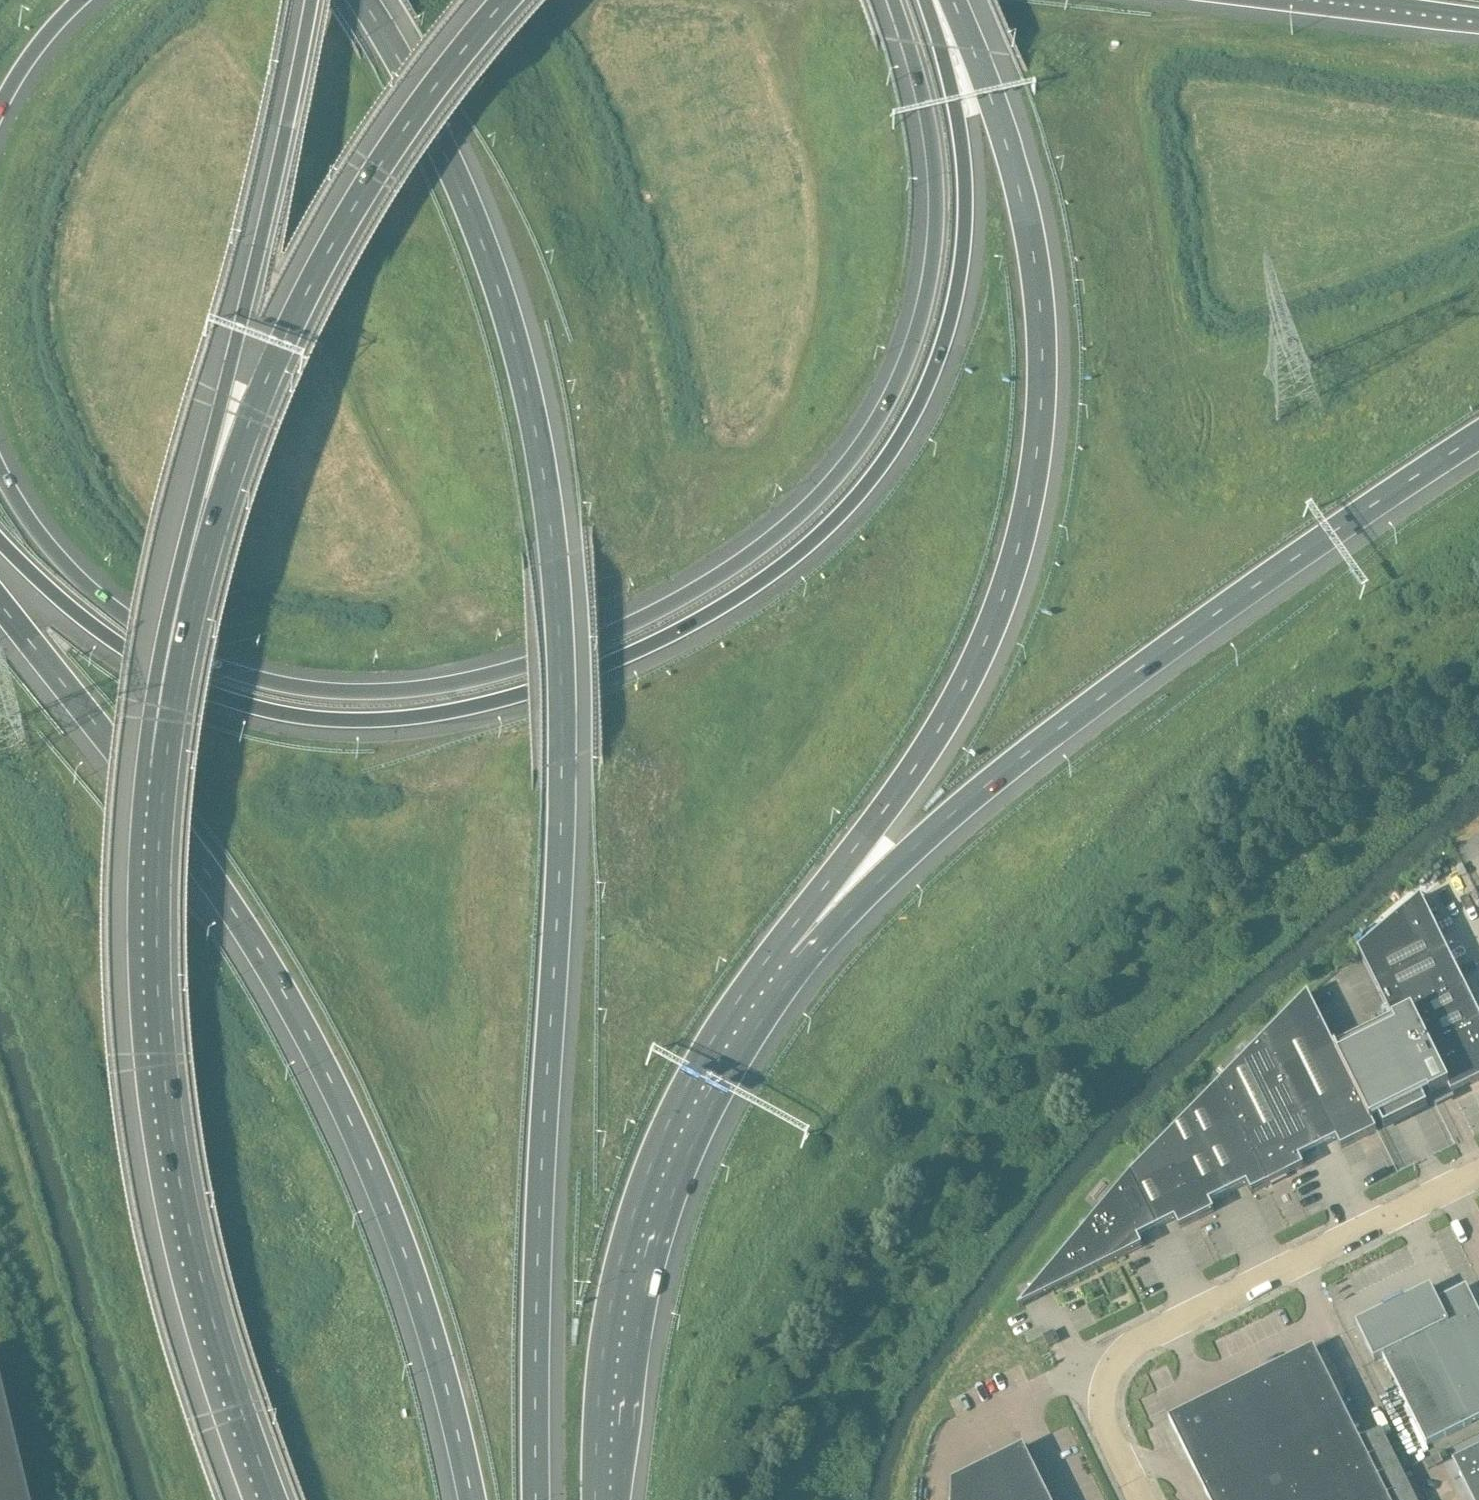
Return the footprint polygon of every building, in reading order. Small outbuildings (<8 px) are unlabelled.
[(1375,987),(1447,951),(1420,898),(1419,898),(1357,951),(1375,987)] [(1411,1014),(1465,987),(1447,951),(1375,987),(1393,1023),(1411,1014)] [(1478,1025),(1478,1016),(1465,987),(1411,1014),(1429,1050),(1478,1025)] [(1372,1123),(1336,1051),(1308,994),(1263,1039),(1318,1149),(1337,1140),(1341,1149),(1376,1131),(1372,1123)] [(1451,1094),(1429,1050),(1411,1014),(1393,1023),(1336,1051),(1372,1123),(1379,1120),(1385,1131),(1428,1110),(1422,1099),(1429,1095),(1430,1098),(1448,1089),(1451,1094)] [(1451,1094),(1478,1080),(1478,1025),(1429,1050),(1451,1094)] [(1299,1159),(1318,1149),(1263,1039),(1218,1086),(1267,1186),(1304,1168),(1299,1159)] [(1251,1193),(1267,1186),(1218,1086),(1189,1115),(1228,1194),(1247,1184),(1251,1193)] [(1209,1203),(1228,1194),(1189,1115),(1159,1145),(1197,1220),(1214,1212),(1209,1203)] [(1180,1229),(1197,1220),(1159,1145),(1130,1176),(1156,1229),(1175,1220),(1180,1229)] [(1138,1239),(1156,1229),(1130,1176),(1053,1267),(1018,1308),(1019,1309),(1142,1248),(1138,1239)] [(1466,1287),(1463,1288),(1465,1293),(1439,1305),(1431,1288),(1356,1324),(1374,1362),(1383,1358),(1426,1446),(1478,1420),(1478,1312),(1466,1287)] [(1048,1347),(1059,1342),(1054,1331),(1043,1337),(1048,1347)] [(1313,1348),(1225,1392),(1169,1419),(1209,1499),(1389,1499),(1313,1348)] [(0,1397),(0,1499),(25,1499),(0,1397)] [(1452,1460),(1472,1499),(1478,1499),(1478,1446),(1452,1460)] [(1024,1447),(952,1482),(951,1499),(1050,1499),(1024,1447)]
